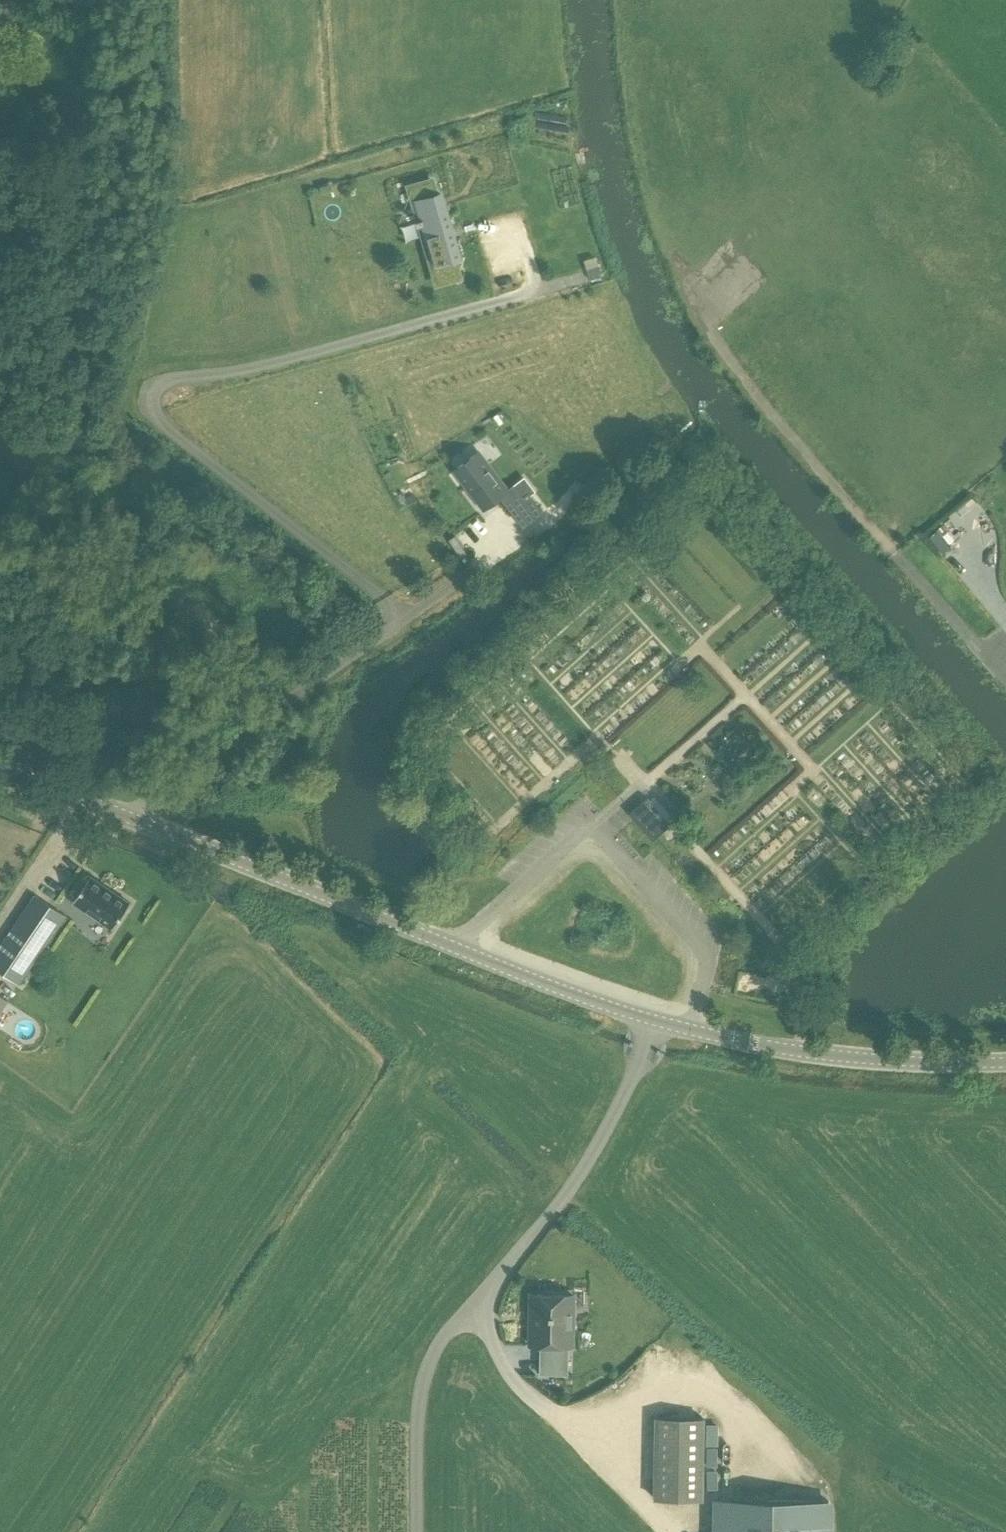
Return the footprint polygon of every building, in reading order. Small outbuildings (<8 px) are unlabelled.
[(433,181),(410,187),(419,219),(416,220),(417,224),(420,223),(425,239),(429,237),(433,249),(429,251),(438,283),(461,277),(456,260),(460,259),(454,239),(452,240),(449,228),(451,228),(441,193),(437,194),(433,181)] [(478,451),(454,470),(484,509),(500,497),(524,528),(544,513),(528,493),(523,497),(513,485),(507,489),(478,451)] [(646,796),(628,813),(652,840),(670,824),(646,796)] [(90,876),(73,902),(113,928),(129,903),(90,876)] [(66,914),(36,894),(0,947),(0,969),(20,983),(66,914)] [(9,999),(0,992),(0,1012),(9,999)] [(572,1345),(573,1317),(573,1295),(531,1295),(530,1345),(541,1345),(540,1374),(568,1375),(568,1345),(572,1345)] [(703,1499),(704,1419),(656,1418),(655,1498),(703,1499)] [(719,1499),(718,1531),(828,1531),(829,1501),(719,1499)]
